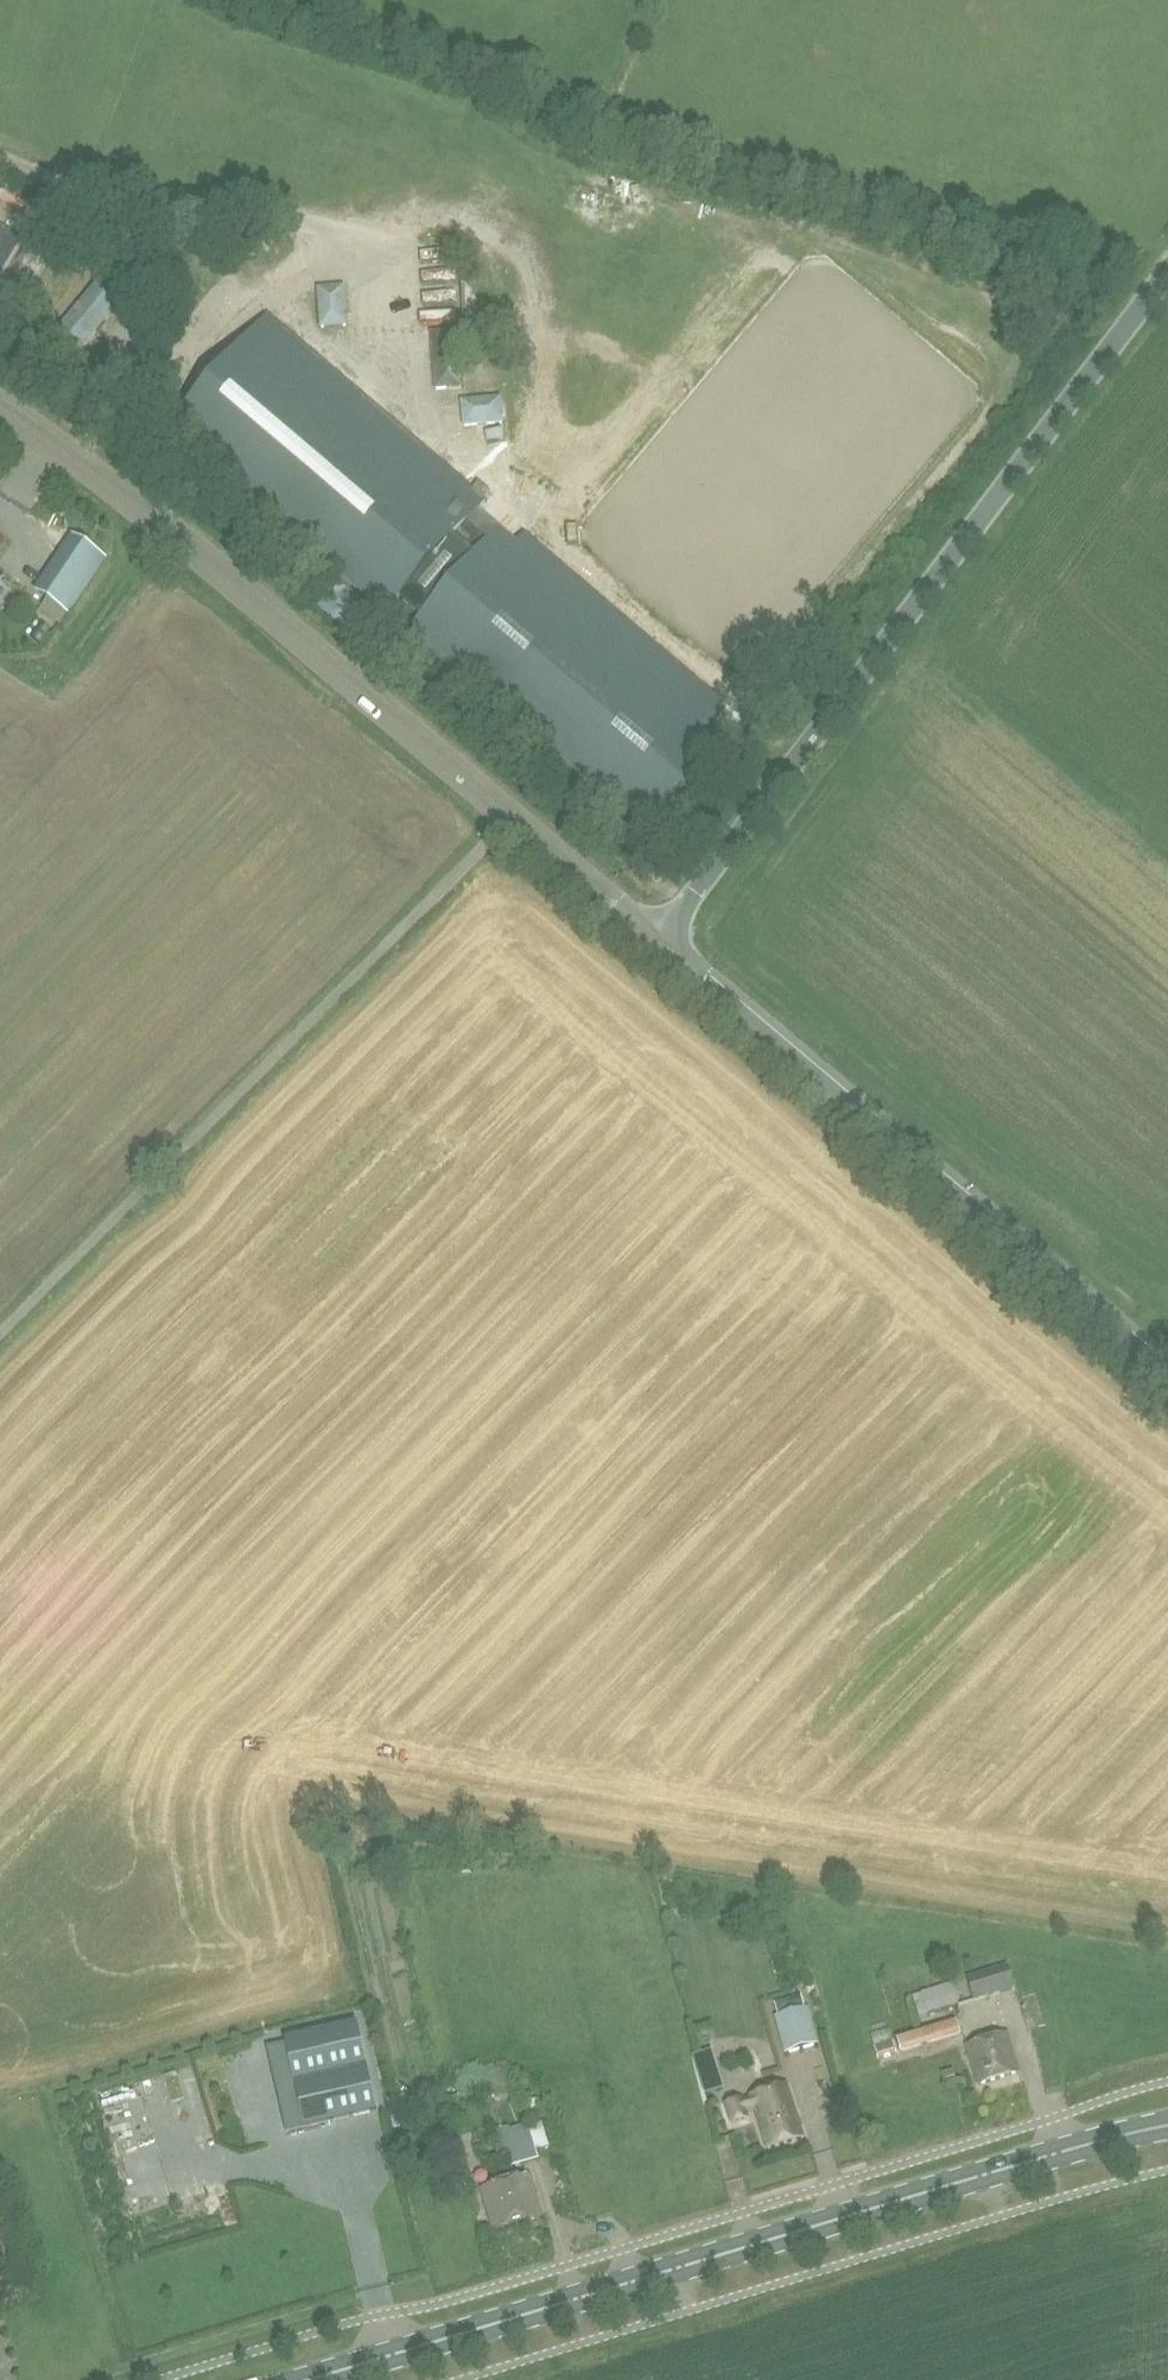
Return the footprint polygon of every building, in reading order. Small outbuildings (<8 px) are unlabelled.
[(25,243),(0,228),(0,282),(25,243)] [(439,304),(437,271),(410,272),(411,306),(439,304)] [(85,347),(124,298),(101,279),(62,328),(85,347)] [(346,287),(320,289),(323,327),(348,324),(346,287)] [(509,556),(488,540),(469,525),(487,503),(268,318),(170,434),(389,619),(393,615),(414,633),(411,637),(646,837),(726,742),(709,727),(727,706),(526,536),(509,556)] [(462,389),(458,332),(433,333),(437,390),(462,389)] [(502,399),(488,400),(464,401),(466,426),(504,423),(502,399)] [(68,615),(102,564),(71,543),(37,595),(68,615)] [(320,614),(351,641),(374,614),(343,587),(320,614)] [(1017,1990),(1010,1966),(969,1978),(976,2002),(1017,1990)] [(907,1996),(914,2018),(951,2007),(945,1985),(907,1996)] [(779,2018),(789,2055),(821,2046),(811,2009),(779,2018)] [(289,2130),(377,2110),(357,2025),(286,2042),(287,2044),(270,2048),(289,2130)] [(890,2039),(893,2053),(954,2039),(951,2025),(890,2039)] [(968,2048),(980,2087),(1021,2074),(1009,2035),(968,2048)] [(161,2094),(260,2074),(256,2052),(157,2072),(161,2094)] [(757,2110),(770,2152),(806,2141),(790,2086),(754,2097),(755,2100),(745,2103),(745,2100),(729,2105),(735,2125),(751,2120),(748,2113),(757,2110)] [(550,2147),(547,2135),(544,2122),(529,2125),(527,2120),(491,2131),(500,2161),(508,2158),(511,2168),(542,2160),(539,2150),(550,2147)] [(530,2178),(488,2189),(484,2190),(494,2231),(541,2219),(530,2178)]
